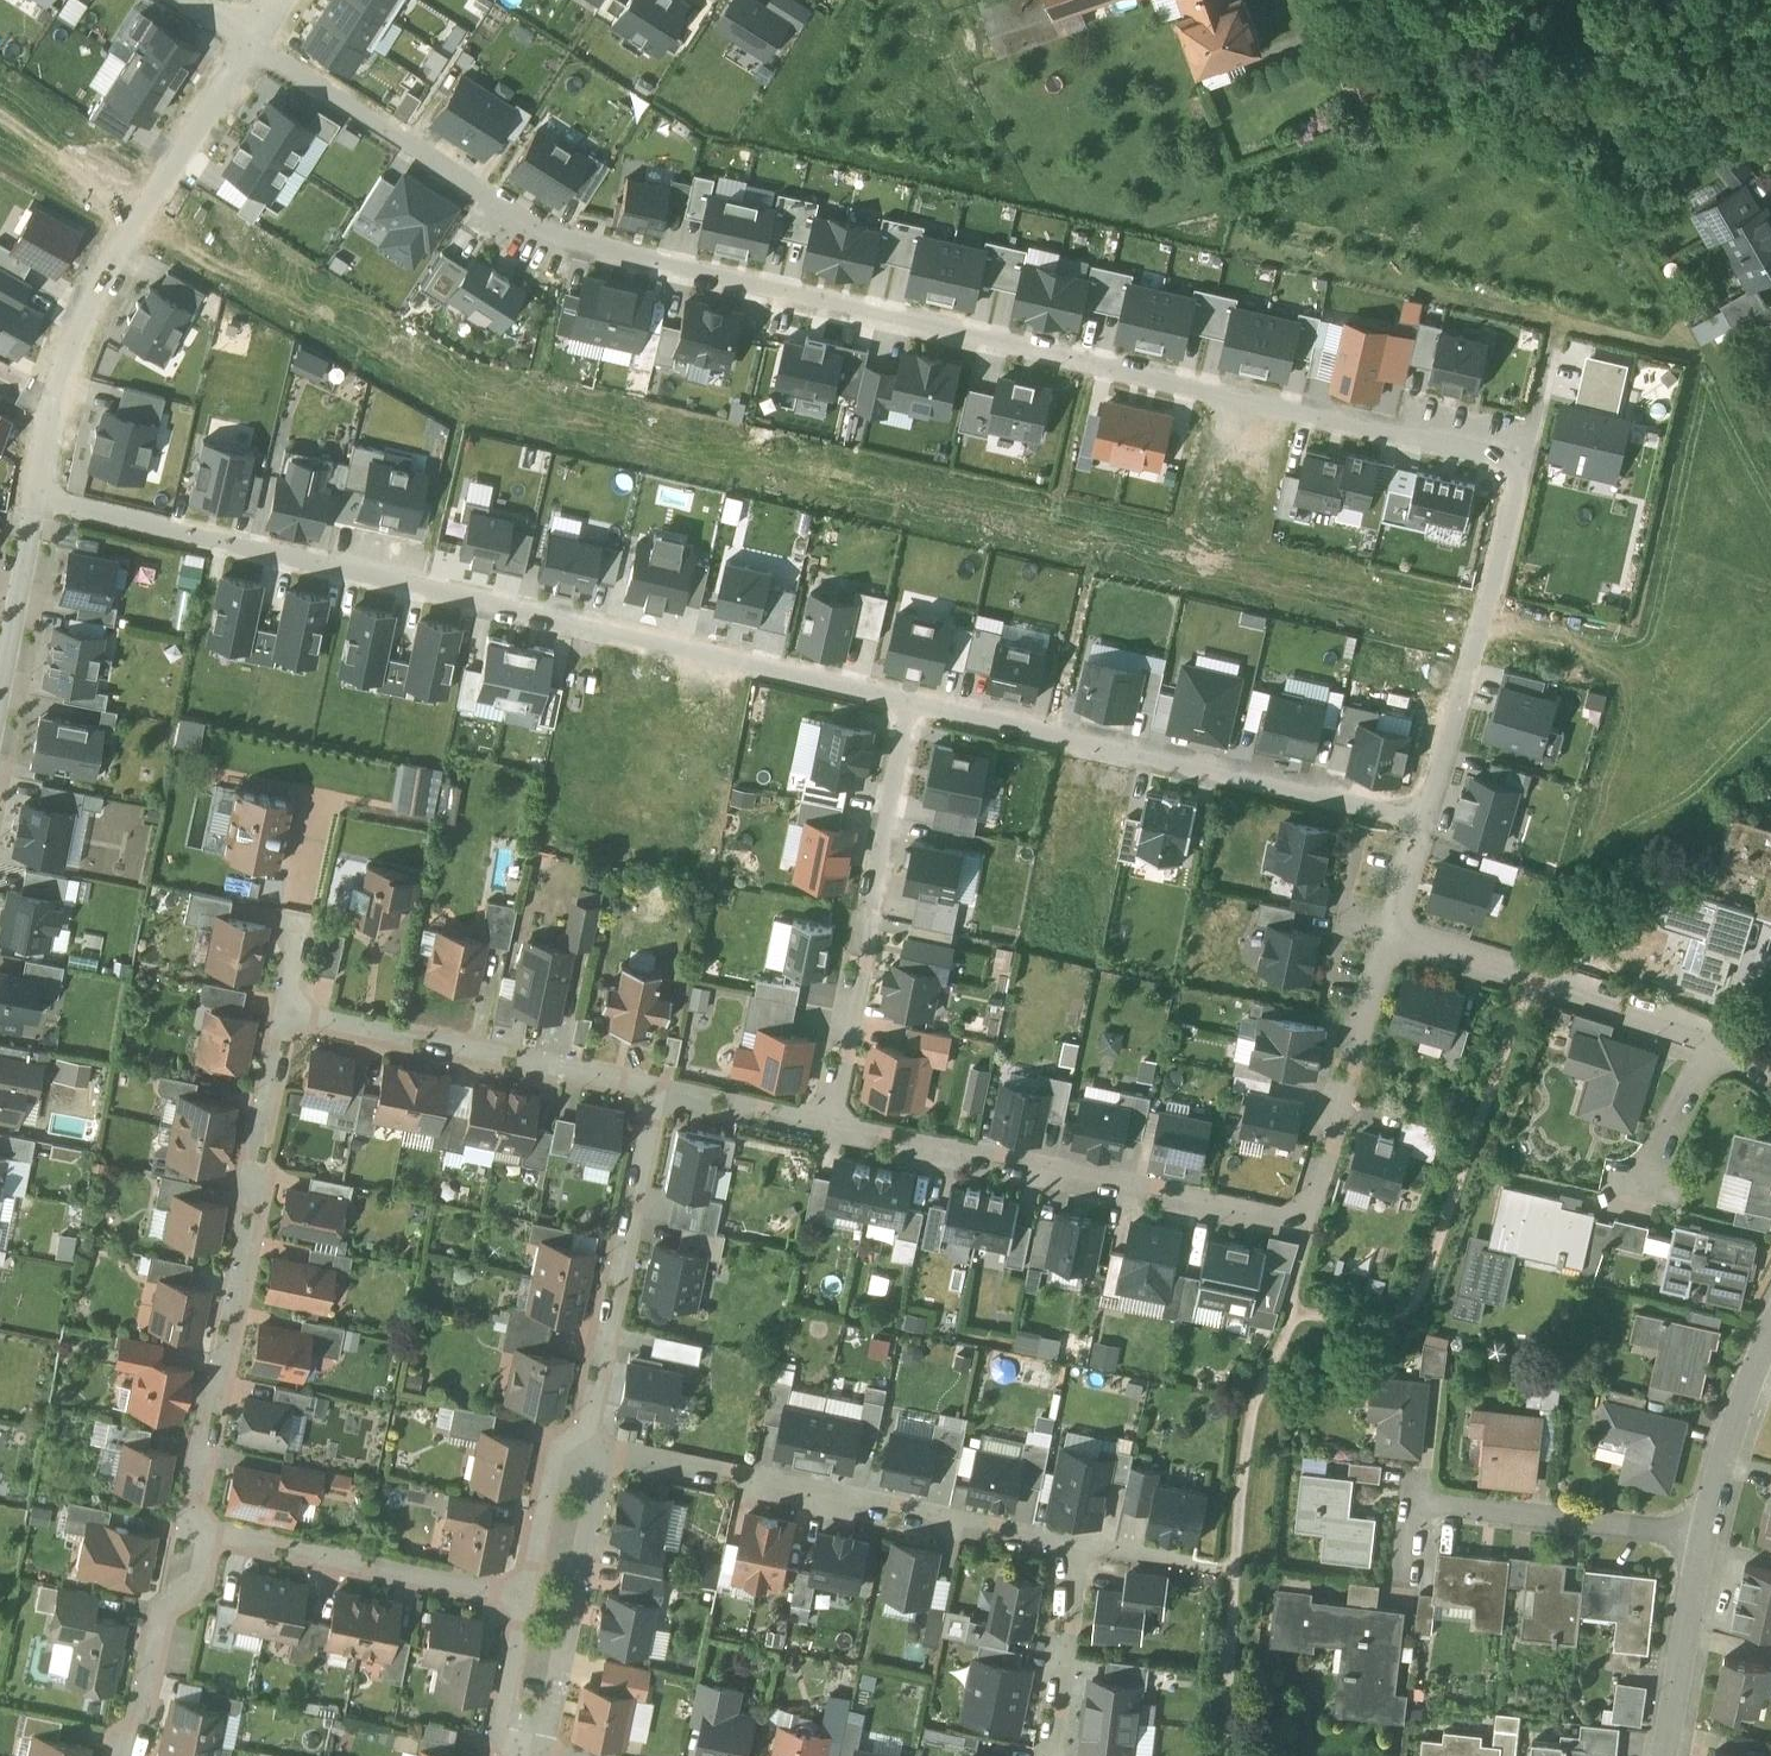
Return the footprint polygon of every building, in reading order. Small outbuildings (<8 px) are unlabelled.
[(77,23),(85,0),(84,0),(63,0),(57,15),(77,23)] [(320,12),(366,41),(371,44),(388,17),(360,0),(340,0),(338,3),(332,0),(328,0),(320,12)] [(388,17),(399,0),(360,0),(388,17)] [(606,7),(618,14),(613,23),(656,50),(661,42),(674,50),(680,40),(668,32),(687,3),(681,0),(628,0),(626,4),(619,0),(610,0),(606,7)] [(718,23),(769,56),(790,23),(766,8),(754,0),(733,0),(718,23)] [(766,8),(790,23),(798,28),(811,9),(797,0),(772,0),(766,8)] [(993,44),(1113,0),(977,0),(993,44)] [(1241,0),(1182,0),(1186,15),(1173,19),(1192,76),(1259,53),(1241,0)] [(366,41),(320,12),(303,40),(348,69),(366,41)] [(197,47),(152,18),(125,60),(172,89),(197,47)] [(1364,57),(1336,67),(1350,109),(1378,99),(1364,57)] [(172,89),(125,60),(104,95),(138,116),(150,123),(172,89)] [(511,108),(463,77),(434,120),(482,152),(497,128),(511,108)] [(138,116),(104,95),(90,116),(124,138),(138,116)] [(515,101),(511,108),(497,128),(514,139),(532,112),(515,101)] [(308,125),(280,107),(259,140),(293,161),(314,128),(308,125)] [(308,125),(314,128),(329,138),(340,122),(318,109),(308,125)] [(584,157),(540,129),(513,170),(558,199),(565,187),(584,157)] [(293,161),(259,140),(236,177),(251,187),(267,197),(269,199),(293,161)] [(1752,168),(1732,142),(1711,157),(1723,172),(1728,168),(1738,180),(1752,168)] [(588,152),(584,157),(565,187),(585,199),(608,164),(588,152)] [(450,201),(405,173),(383,209),(398,218),(427,237),(450,201)] [(705,220),(711,192),(714,178),(696,173),(686,216),(705,220)] [(673,187),(626,177),(615,223),(663,233),(673,187)] [(1744,186),(1696,214),(1712,241),(1724,234),(1724,233),(1760,212),(1744,186)] [(267,197),(251,187),(236,211),(252,221),(267,197)] [(699,242),(733,250),(745,199),(711,192),(705,220),(699,242)] [(809,243),(816,213),(819,201),(781,193),(778,207),(771,234),(809,243)] [(745,199),(733,250),(766,258),(771,234),(778,207),(745,199)] [(78,232),(37,209),(14,249),(55,272),(78,232)] [(1766,209),(1760,212),(1724,233),(1724,234),(1737,257),(1740,256),(1756,284),(1754,285),(1754,287),(1755,286),(1770,277),(1770,218),(1766,209)] [(804,264),(837,272),(849,221),(816,213),(809,243),(804,264)] [(885,217),(882,229),(876,258),(915,267),(923,234),(925,226),(885,217)] [(412,261),(427,237),(398,218),(383,242),(412,261)] [(849,221),(837,272),(871,280),(876,258),(882,229),(849,221)] [(911,287),(942,294),(954,241),(923,234),(915,267),(911,287)] [(1021,290),(1029,258),(1031,249),(986,239),(984,248),(977,280),(1021,290)] [(984,248),(954,241),(942,294),(972,301),(977,280),(984,248)] [(1016,311),(1047,318),(1059,265),(1029,258),(1021,290),(1016,311)] [(489,271),(472,260),(449,296),(470,309),(466,315),(484,326),(487,320),(488,321),(498,306),(509,313),(522,292),(506,281),(508,278),(491,267),(489,271)] [(619,271),(583,263),(568,324),(605,332),(619,271)] [(1125,315),(1132,284),(1135,274),(1092,263),(1090,272),(1082,304),(1125,315)] [(1059,265),(1047,318),(1077,326),(1082,304),(1090,272),(1059,265)] [(22,302),(31,286),(0,270),(0,290),(22,302)] [(168,271),(157,292),(191,311),(202,291),(168,271)] [(657,280),(619,271),(605,332),(643,341),(657,280)] [(1120,337),(1150,344),(1162,291),(1132,284),(1125,315),(1120,337)] [(1754,287),(1721,306),(1724,310),(1733,327),(1753,315),(1768,307),(1755,286),(1754,287)] [(157,292),(148,287),(120,336),(162,360),(191,311),(157,292)] [(1229,338),(1237,307),(1239,297),(1196,287),(1193,298),(1186,328),(1229,338)] [(0,290),(0,345),(16,354),(39,311),(22,302),(0,290)] [(1193,298),(1162,291),(1150,344),(1180,351),(1186,328),(1193,298)] [(740,311),(686,299),(680,327),(674,351),(729,363),(740,311)] [(1753,315),(1761,329),(1770,323),(1770,305),(1768,307),(1753,315)] [(1224,360),(1256,367),(1267,314),(1237,307),(1229,338),(1224,360)] [(1724,310),(1693,327),(1702,344),(1733,327),(1724,310)] [(1300,312),(1298,321),(1291,351),(1311,356),(1321,316),(1300,312)] [(1298,321),(1267,314),(1256,367),(1285,374),(1291,351),(1298,321)] [(1393,332),(1346,320),(1331,386),(1377,397),(1382,374),(1393,332)] [(1435,366),(1443,332),(1444,326),(1420,321),(1411,361),(1435,366)] [(674,351),(680,327),(662,323),(653,360),(671,364),(674,351)] [(1413,336),(1393,332),(1382,374),(1403,379),(1413,336)] [(1486,342),(1443,332),(1435,366),(1432,378),(1476,388),(1486,342)] [(289,368),(318,376),(325,354),(295,345),(289,368)] [(1587,353),(1577,401),(1618,409),(1628,362),(1587,353)] [(959,366),(904,354),(900,375),(893,403),(948,415),(959,366)] [(893,403),(900,375),(869,368),(861,405),(891,412),(893,403)] [(1052,388),(1002,376),(998,395),(991,425),(1041,437),(1052,388)] [(991,425),(998,395),(969,388),(960,427),(989,434),(991,425)] [(1095,451),(1128,459),(1139,409),(1107,402),(1095,451)] [(1625,420),(1567,406),(1556,453),(1573,457),(1570,468),(1588,472),(1591,460),(1614,465),(1625,420)] [(1139,409),(1128,459),(1159,466),(1170,417),(1139,409)] [(156,423),(104,410),(90,468),(142,481),(156,423)] [(0,414),(0,441),(11,420),(0,414)] [(199,437),(186,497),(238,509),(246,469),(251,448),(199,437)] [(1346,462),(1308,453),(1302,477),(1298,496),(1336,506),(1337,501),(1346,462)] [(1348,454),(1346,462),(1337,501),(1365,508),(1370,486),(1377,461),(1348,454)] [(276,471),(266,525),(319,536),(331,483),(325,482),(328,464),(289,456),(285,472),(276,471)] [(424,471),(370,459),(358,514),(412,526),(424,471)] [(1418,470),(1408,513),(1465,526),(1475,483),(1418,470)] [(1298,496),(1302,477),(1286,473),(1277,513),(1293,516),(1298,496)] [(1387,490),(1370,486),(1365,508),(1362,522),(1379,526),(1387,490)] [(511,518),(470,507),(457,555),(499,566),(509,527),(511,518)] [(532,533),(509,527),(499,566),(522,572),(532,533)] [(599,543),(550,531),(539,577),(588,589),(591,578),(599,543)] [(693,553),(638,541),(626,597),(681,609),(682,601),(691,562),(693,553)] [(621,549),(599,543),(591,578),(612,583),(621,549)] [(71,554),(62,598),(80,601),(106,606),(106,605),(115,562),(71,554)] [(772,567),(730,558),(719,608),(761,617),(769,584),(772,567)] [(710,566),(691,562),(682,601),(701,605),(710,566)] [(258,586),(222,578),(209,639),(245,646),(250,626),(258,586)] [(796,590),(769,584),(761,617),(760,624),(787,630),(796,590)] [(861,590),(857,605),(850,631),(878,638),(889,597),(861,590)] [(325,600),(289,592),(281,633),(276,653),(312,661),(325,600)] [(857,605),(816,595),(803,643),(845,653),(850,631),(857,605)] [(106,606),(80,601),(76,618),(105,623),(113,625),(117,607),(106,605),(106,606)] [(954,613),(904,601),(889,664),(939,676),(942,663),(951,623),(954,613)] [(391,615),(353,607),(338,675),(376,683),(382,656),(391,615)] [(67,632),(102,638),(105,623),(76,618),(70,616),(67,632)] [(462,627),(420,618),(410,662),(404,689),(446,698),(462,627)] [(972,628),(951,623),(942,663),(962,668),(972,628)] [(258,661),(265,629),(250,626),(245,646),(243,658),(258,661)] [(967,665),(995,671),(1001,642),(1003,632),(975,626),(967,665)] [(276,653),(281,633),(265,629),(258,661),(274,664),(276,653)] [(56,630),(46,683),(67,687),(92,692),(92,690),(102,638),(67,632),(56,630)] [(523,644),(489,636),(482,670),(476,697),(509,705),(523,644)] [(1042,651),(1001,642),(995,671),(992,684),(1033,693),(1042,651)] [(553,650),(523,644),(509,705),(540,711),(546,684),(553,650)] [(397,659),(382,656),(376,683),(391,687),(397,659)] [(1143,671),(1089,658),(1078,703),(1132,716),(1134,707),(1143,671)] [(410,662),(397,659),(391,687),(404,689),(410,662)] [(1144,665),(1143,671),(1134,707),(1154,711),(1164,670),(1144,665)] [(482,670),(467,667),(459,706),(473,709),(476,697),(482,670)] [(1237,683),(1184,671),(1179,695),(1171,729),(1224,740),(1237,683)] [(1558,691),(1500,674),(1484,729),(1542,746),(1558,691)] [(564,688),(546,684),(540,711),(537,723),(555,727),(564,688)] [(92,692),(67,687),(64,701),(102,708),(105,709),(108,693),(92,690),(92,692)] [(1171,729),(1179,695),(1160,691),(1153,724),(1171,729)] [(1263,741),(1286,747),(1299,699),(1276,693),(1263,741)] [(1322,705),(1299,699),(1286,747),(1310,753),(1322,705)] [(102,708),(99,727),(105,728),(102,741),(112,742),(118,712),(105,709),(102,708)] [(40,715),(30,767),(95,779),(102,741),(105,728),(99,727),(40,715)] [(873,731),(825,720),(813,772),(849,780),(862,783),(873,731)] [(1408,733),(1361,722),(1350,769),(1397,780),(1408,733)] [(991,759),(938,748),(927,800),(939,803),(979,811),(991,759)] [(424,812),(430,764),(402,761),(397,809),(424,812)] [(1531,774),(1492,761),(1486,779),(1520,790),(1526,792),(1531,774)] [(799,817),(806,818),(839,826),(849,780),(813,772),(809,771),(799,817)] [(1486,779),(1473,775),(1456,830),(1502,844),(1520,790),(1486,779)] [(42,783),(38,805),(72,812),(72,813),(80,815),(85,791),(42,783)] [(436,816),(451,819),(457,785),(441,783),(436,816)] [(288,804),(236,792),(221,854),(274,867),(288,804)] [(1194,804),(1150,793),(1137,847),(1181,858),(1194,804)] [(1227,795),(1219,807),(1230,815),(1239,803),(1227,795)] [(19,837),(16,853),(62,862),(72,813),(72,812),(38,805),(25,802),(22,819),(20,818),(16,836),(19,837)] [(979,811),(939,803),(935,822),(975,831),(979,811)] [(1735,817),(1721,862),(1766,875),(1754,913),(1770,918),(1770,828),(1735,817)] [(793,876),(845,888),(858,830),(839,826),(806,818),(793,876)] [(1331,831),(1286,822),(1277,866),(1301,871),(1299,882),(1317,886),(1320,874),(1322,875),(1326,856),(1327,856),(1327,854),(1326,854),(1329,841),(1330,841),(1330,840),(1329,839),(1331,831)] [(1507,862),(1485,856),(1480,874),(1495,878),(1501,880),(1507,862)] [(1519,866),(1507,862),(1501,880),(1514,884),(1519,866)] [(415,905),(422,877),(365,863),(361,881),(356,880),(347,916),(394,928),(401,901),(415,905)] [(1480,874),(1442,863),(1435,889),(1444,891),(1439,908),(1482,921),(1495,878),(1480,874)] [(26,869),(21,892),(55,899),(55,901),(63,903),(68,877),(26,869)] [(1299,882),(1298,882),(1293,908),(1297,909),(1324,914),(1329,888),(1317,886),(1299,882)] [(1751,912),(1677,889),(1666,926),(1710,939),(1700,970),(1700,971),(1719,977),(1724,978),(1732,953),(1740,956),(1745,940),(1742,939),(1751,912)] [(954,897),(920,890),(913,921),(954,930),(960,898),(954,897)] [(12,891),(2,937),(47,946),(51,925),(56,926),(60,909),(53,908),(55,901),(55,899),(21,892),(12,891)] [(214,917),(228,920),(232,900),(187,891),(181,922),(212,928),(214,917)] [(573,902),(564,943),(587,948),(596,907),(573,902)] [(1293,908),(1262,902),(1258,924),(1272,927),(1273,926),(1293,930),(1297,909),(1293,908)] [(515,909),(493,905),(485,943),(507,947),(515,909)] [(228,920),(214,917),(212,928),(204,967),(257,977),(267,928),(228,920)] [(1759,917),(1749,948),(1766,953),(1770,938),(1770,921),(1759,917)] [(795,923),(785,973),(823,980),(832,930),(795,923)] [(912,923),(904,957),(944,966),(948,967),(955,932),(912,923)] [(1293,930),(1273,926),(1272,927),(1264,970),(1308,979),(1311,965),(1314,965),(1317,950),(1314,949),(1317,935),(1293,930)] [(485,943),(437,933),(426,982),(474,992),(485,943)] [(340,938),(318,934),(310,972),(332,977),(340,938)] [(570,953),(526,943),(510,1014),(554,1024),(570,953)] [(887,983),(938,994),(944,966),(904,957),(893,955),(887,983)] [(1700,970),(1685,966),(1681,980),(1715,990),(1719,977),(1700,971),(1700,970)] [(658,975),(620,967),(616,987),(607,985),(601,1011),(611,1013),(607,1031),(645,1039),(648,1024),(661,1026),(667,998),(654,995),(658,975)] [(25,1025),(32,979),(0,973),(0,1020),(25,1025)] [(753,992),(741,1044),(755,1048),(760,1030),(790,1037),(801,988),(760,978),(756,993),(753,992)] [(1439,989),(1431,987),(1431,986),(1420,982),(1420,983),(1408,980),(1394,1026),(1449,1043),(1454,1025),(1462,996),(1450,992),(1451,991),(1439,988),(1439,989)] [(881,1011),(932,1022),(938,994),(887,983),(881,1011)] [(242,994),(202,985),(199,1000),(239,1009),(242,994)] [(256,1022),(207,1011),(197,1063),(245,1073),(256,1022)] [(1615,1026),(1576,1014),(1570,1034),(1577,1036),(1578,1031),(1610,1040),(1615,1026)] [(1285,1069),(1294,1022),(1263,1016),(1253,1062),(1274,1067),(1285,1069)] [(592,1022),(577,1018),(570,1043),(585,1047),(592,1022)] [(1316,1076),(1325,1028),(1294,1022),(1285,1069),(1316,1076)] [(1470,1030),(1454,1025),(1449,1043),(1446,1051),(1462,1056),(1470,1030)] [(912,1026),(907,1051),(922,1054),(947,1060),(952,1035),(912,1026)] [(731,1076),(802,1092),(814,1042),(790,1037),(760,1030),(755,1048),(741,1044),(738,1044),(731,1076)] [(1610,1040),(1578,1031),(1577,1036),(1568,1068),(1596,1076),(1591,1093),(1601,1096),(1595,1117),(1632,1128),(1642,1094),(1638,1093),(1644,1074),(1647,1075),(1653,1053),(1610,1040)] [(681,1038),(666,1036),(661,1064),(676,1067),(681,1038)] [(873,1043),(860,1100),(909,1111),(922,1054),(907,1051),(873,1043)] [(1462,1056),(1446,1051),(1442,1065),(1458,1070),(1462,1056)] [(52,1078),(87,1083),(90,1061),(55,1056),(52,1078)] [(351,1067),(311,1058),(301,1102),(326,1107),(341,1110),(345,1093),(351,1067)] [(1253,1062),(1237,1059),(1234,1072),(1236,1073),(1272,1080),(1274,1067),(1253,1062)] [(405,1130),(417,1071),(382,1064),(370,1122),(405,1130)] [(11,1117),(19,1072),(0,1069),(0,1115),(11,1117)] [(417,1071),(405,1130),(438,1137),(451,1079),(417,1071)] [(1042,1072),(1039,1088),(1052,1090),(1047,1116),(1064,1119),(1072,1078),(1042,1072)] [(1272,1080),(1236,1073),(1233,1088),(1269,1095),(1272,1080)] [(177,1096),(192,1099),(195,1085),(156,1077),(153,1092),(177,1096)] [(1003,1080),(993,1130),(1042,1140),(1047,1116),(1052,1090),(1039,1088),(1003,1080)] [(463,1143),(494,1149),(505,1095),(474,1088),(463,1143)] [(1152,1096),(1122,1090),(1119,1107),(1130,1109),(1125,1134),(1144,1138),(1147,1121),(1150,1109),(1152,1096)] [(361,1097),(345,1093),(341,1110),(326,1107),(322,1127),(353,1134),(361,1097)] [(1303,1104),(1251,1094),(1243,1131),(1295,1141),(1303,1104)] [(535,1101),(505,1095),(494,1149),(524,1155),(535,1101)] [(177,1096),(171,1126),(227,1138),(233,1108),(192,1099),(177,1096)] [(1119,1107),(1085,1099),(1076,1143),(1094,1147),(1093,1151),(1109,1154),(1110,1150),(1121,1153),(1125,1134),(1130,1109),(1119,1107)] [(1191,1103),(1170,1099),(1167,1113),(1150,1109),(1147,1121),(1161,1124),(1157,1143),(1153,1163),(1200,1173),(1210,1122),(1188,1117),(1191,1103)] [(622,1114),(577,1104),(573,1126),(566,1155),(565,1161),(609,1170),(622,1114)] [(1443,1128),(1406,1117),(1398,1142),(1411,1146),(1409,1152),(1434,1159),(1443,1128)] [(1161,1124),(1147,1121),(1144,1138),(1143,1140),(1157,1143),(1161,1124)] [(566,1155),(573,1126),(556,1123),(550,1151),(566,1155)] [(220,1171),(227,1138),(171,1126),(164,1159),(189,1165),(220,1171)] [(1381,1133),(1380,1137),(1363,1132),(1349,1180),(1396,1194),(1409,1152),(1411,1146),(1398,1142),(1394,1141),(1395,1137),(1394,1137),(1393,1139),(1382,1136),(1382,1134),(1381,1133)] [(715,1140),(676,1133),(666,1188),(705,1195),(715,1140)] [(1737,1134),(1731,1164),(1755,1169),(1747,1207),(1746,1209),(1770,1214),(1770,1141),(1737,1134)] [(0,1137),(0,1158),(4,1159),(29,1164),(32,1144),(0,1137)] [(864,1221),(878,1161),(842,1152),(835,1179),(827,1212),(864,1221)] [(185,1182),(189,1165),(164,1159),(153,1157),(150,1174),(160,1176),(185,1182)] [(878,1161),(864,1221),(901,1229),(906,1206),(915,1170),(878,1161)] [(835,1179),(815,1174),(806,1214),(826,1219),(827,1212),(835,1179)] [(175,1197),(194,1202),(197,1184),(185,1182),(160,1176),(154,1206),(172,1210),(175,1197)] [(976,1242),(987,1193),(955,1187),(951,1209),(945,1236),(976,1242)] [(1560,1201),(1504,1188),(1491,1244),(1491,1246),(1516,1252),(1518,1245),(1535,1249),(1534,1253),(1559,1259),(1558,1265),(1564,1266),(1566,1256),(1583,1260),(1594,1220),(1595,1215),(1576,1211),(1580,1197),(1562,1193),(1560,1201)] [(345,1202),(288,1191),(280,1230),(337,1242),(345,1202)] [(721,1201),(675,1191),(668,1223),(714,1233),(721,1201)] [(987,1193),(976,1242),(1008,1249),(1014,1221),(1019,1200),(987,1193)] [(194,1202),(175,1197),(172,1210),(166,1240),(213,1250),(222,1208),(194,1202)] [(945,1236),(951,1209),(931,1204),(922,1244),(942,1249),(945,1236)] [(1746,1209),(1747,1207),(1740,1205),(1736,1223),(1770,1231),(1770,1214),(1746,1209)] [(906,1206),(901,1229),(900,1234),(917,1238),(924,1211),(906,1206)] [(1057,1211),(1046,1264),(1096,1275),(1108,1222),(1057,1211)] [(1131,1216),(1117,1287),(1168,1297),(1183,1227),(1131,1216)] [(1614,1225),(1594,1220),(1583,1260),(1579,1278),(1595,1281),(1607,1245),(1614,1225)] [(543,1241),(571,1247),(575,1230),(533,1221),(529,1240),(543,1243),(543,1241)] [(1032,1224),(1014,1221),(1008,1249),(1005,1262),(1024,1265),(1032,1224)] [(1648,1228),(1616,1221),(1614,1225),(1607,1245),(1642,1253),(1648,1228)] [(641,1297),(690,1309),(702,1260),(717,1264),(723,1237),(677,1226),(672,1248),(654,1244),(641,1297)] [(1753,1241),(1699,1229),(1698,1231),(1674,1226),(1660,1289),(1686,1295),(1690,1277),(1722,1284),(1718,1302),(1739,1307),(1753,1241)] [(1206,1271),(1258,1282),(1259,1276),(1263,1276),(1265,1264),(1268,1249),(1230,1241),(1209,1237),(1203,1264),(1207,1265),(1206,1271)] [(536,1275),(584,1286),(592,1252),(571,1247),(543,1241),(543,1243),(536,1275)] [(1491,1244),(1476,1241),(1458,1316),(1480,1321),(1487,1294),(1506,1298),(1516,1252),(1491,1246),(1491,1244)] [(161,1280),(179,1284),(183,1266),(150,1259),(147,1277),(161,1280)] [(331,1274),(272,1262),(264,1302),(323,1313),(331,1274)] [(1287,1268),(1265,1264),(1263,1276),(1259,1276),(1258,1282),(1257,1287),(1259,1288),(1255,1305),(1275,1309),(1287,1268)] [(1258,1282),(1206,1271),(1205,1276),(1203,1276),(1202,1277),(1197,1301),(1254,1313),(1255,1305),(1259,1288),(1257,1287),(1258,1282)] [(1202,1277),(1187,1274),(1182,1298),(1197,1301),(1202,1277)] [(577,1319),(584,1286),(536,1275),(529,1307),(529,1309),(553,1314),(577,1319)] [(179,1284),(161,1280),(151,1329),(195,1338),(205,1290),(179,1284)] [(1197,1301),(1182,1298),(1178,1315),(1194,1318),(1197,1301)] [(529,1307),(515,1304),(510,1307),(507,1322),(549,1331),(553,1314),(529,1309),(529,1307)] [(1723,1317),(1692,1310),(1689,1324),(1719,1330),(1723,1317)] [(1689,1324),(1639,1313),(1633,1340),(1661,1346),(1653,1383),(1702,1394),(1711,1354),(1707,1354),(1708,1345),(1717,1346),(1721,1331),(1719,1330),(1689,1324)] [(307,1337),(303,1352),(333,1359),(340,1331),(296,1321),(293,1334),(307,1337)] [(549,1331),(507,1322),(501,1348),(518,1351),(518,1349),(544,1354),(549,1331)] [(293,1334),(258,1327),(249,1370),(297,1380),(303,1352),(307,1337),(293,1334)] [(651,1332),(648,1351),(697,1359),(700,1340),(651,1332)] [(869,1352),(886,1355),(890,1337),(873,1333),(869,1352)] [(160,1346),(120,1337),(113,1368),(135,1372),(127,1409),(179,1420),(190,1369),(156,1361),(160,1346)] [(1114,1366),(1119,1344),(1095,1339),(1090,1360),(1114,1366)] [(1448,1349),(1425,1343),(1422,1373),(1445,1376),(1448,1349)] [(518,1351),(508,1400),(559,1411),(570,1360),(544,1354),(518,1349),(518,1351)] [(627,1361),(616,1409),(668,1421),(679,1372),(627,1361)] [(1563,1377),(1547,1373),(1543,1407),(1559,1409),(1563,1377)] [(1427,1384),(1375,1379),(1373,1401),(1384,1402),(1379,1450),(1419,1454),(1427,1384)] [(782,1424),(786,1404),(790,1385),(772,1381),(764,1420),(782,1424)] [(1675,1390),(1651,1384),(1648,1397),(1672,1403),(1675,1390)] [(1647,1398),(1610,1389),(1607,1405),(1644,1413),(1647,1398)] [(274,1390),(269,1411),(289,1415),(310,1420),(315,1399),(274,1390)] [(866,1401),(863,1420),(859,1441),(874,1444),(881,1404),(866,1401)] [(815,1464),(826,1412),(786,1404),(782,1424),(775,1457),(815,1464)] [(1607,1405),(1605,1404),(1598,1433),(1634,1442),(1625,1477),(1668,1488),(1684,1423),(1644,1413),(1607,1405)] [(269,1411),(244,1406),(237,1438),(282,1448),(289,1415),(269,1411)] [(496,1417),(455,1408),(449,1434),(478,1441),(480,1431),(492,1434),(496,1417)] [(1543,1416),(1477,1409),(1475,1431),(1496,1433),(1494,1454),(1486,1453),(1484,1480),(1533,1486),(1538,1444),(1540,1444),(1543,1416)] [(863,1420),(826,1412),(815,1464),(852,1472),(859,1441),(863,1420)] [(125,1443),(141,1446),(144,1432),(107,1424),(103,1447),(124,1451),(125,1443)] [(492,1434),(480,1431),(478,1441),(469,1484),(517,1494),(528,1441),(492,1434)] [(892,1432),(881,1482),(926,1492),(937,1442),(892,1432)] [(141,1446),(125,1443),(124,1451),(115,1491),(164,1501),(174,1453),(141,1446)] [(1027,1444),(1023,1460),(1019,1482),(1041,1487),(1049,1448),(1027,1444)] [(1135,1453),(1101,1446),(1099,1455),(1113,1458),(1109,1478),(1129,1482),(1135,1453)] [(1058,1481),(1106,1491),(1109,1478),(1113,1458),(1099,1455),(1065,1448),(1058,1481)] [(977,1451),(967,1500),(1014,1509),(1019,1482),(1023,1460),(977,1451)] [(1382,1465),(1350,1461),(1348,1480),(1380,1483),(1382,1465)] [(275,1480),(232,1472),(223,1515),(290,1528),(297,1497),(317,1501),(323,1474),(278,1465),(275,1480)] [(1352,1483),(1325,1480),(1325,1475),(1302,1472),(1297,1519),(1332,1523),(1328,1559),(1371,1564),(1376,1517),(1349,1515),(1352,1483)] [(1106,1491),(1058,1481),(1052,1513),(1100,1523),(1106,1491)] [(1157,1481),(1148,1526),(1196,1535),(1205,1490),(1157,1481)] [(680,1501),(619,1489),(608,1540),(620,1542),(615,1565),(664,1575),(680,1501)] [(488,1509),(446,1500),(440,1527),(456,1530),(450,1559),(499,1569),(508,1527),(485,1522),(488,1509)] [(87,1524),(103,1527),(106,1514),(67,1505),(61,1532),(84,1537),(87,1524)] [(1769,1508),(1763,1533),(1770,1535),(1770,1508),(1769,1508)] [(734,1579),(759,1584),(773,1518),(748,1513),(734,1579)] [(793,1522),(773,1518),(759,1584),(779,1588),(793,1522)] [(103,1527),(87,1524),(84,1537),(76,1576),(145,1591),(156,1538),(103,1527)] [(868,1542),(823,1532),(814,1578),(813,1582),(817,1583),(858,1592),(868,1542)] [(940,1551),(893,1541),(883,1594),(930,1603),(940,1551)] [(1511,1561),(1441,1554),(1437,1597),(1481,1602),(1478,1627),(1503,1630),(1508,1585),(1511,1561)] [(1531,1558),(1511,1556),(1511,1561),(1508,1585),(1528,1587),(1531,1558)] [(706,1557),(701,1582),(715,1585),(720,1560),(706,1557)] [(1568,1562),(1531,1558),(1528,1587),(1523,1638),(1578,1644),(1586,1569),(1568,1567),(1568,1562)] [(1750,1566),(1745,1588),(1741,1587),(1737,1601),(1742,1602),(1737,1622),(1733,1621),(1732,1623),(1770,1632),(1770,1571),(1750,1566)] [(1656,1576),(1586,1569),(1582,1608),(1617,1611),(1617,1607),(1626,1608),(1622,1648),(1642,1650),(1648,1650),(1656,1576)] [(1042,1581),(999,1572),(987,1623),(1010,1628),(1031,1633),(1042,1581)] [(1312,1577),(1281,1573),(1279,1589),(1311,1593),(1312,1577)] [(811,1610),(817,1583),(813,1582),(814,1578),(799,1574),(792,1606),(811,1610)] [(1169,1579),(1128,1574),(1126,1593),(1148,1595),(1146,1611),(1164,1613),(1169,1579)] [(231,1627),(264,1634),(273,1585),(240,1578),(231,1627)] [(1379,1584),(1351,1581),(1348,1606),(1377,1609),(1379,1584)] [(303,1590),(273,1585),(264,1634),(293,1639),(303,1590)] [(1311,1593),(1279,1589),(1273,1642),(1311,1647),(1312,1636),(1316,1602),(1310,1602),(1311,1593)] [(1126,1593),(1101,1590),(1095,1639),(1120,1642),(1121,1635),(1143,1638),(1146,1611),(1148,1595),(1126,1593)] [(103,1600),(58,1591),(48,1639),(75,1645),(67,1683),(112,1692),(125,1624),(100,1619),(103,1600)] [(606,1591),(595,1644),(649,1656),(661,1603),(606,1591)] [(325,1649),(357,1656),(368,1601),(336,1595),(325,1649)] [(1437,1601),(1420,1600),(1416,1632),(1435,1634),(1437,1601)] [(396,1608),(368,1601),(357,1656),(385,1662),(389,1640),(396,1608)] [(1348,1606),(1316,1602),(1312,1636),(1358,1641),(1354,1672),(1346,1671),(1346,1675),(1348,1675),(1344,1712),(1391,1717),(1403,1612),(1377,1609),(1348,1606)] [(924,1637),(938,1640),(944,1606),(930,1604),(924,1637)] [(478,1623),(433,1614),(423,1661),(441,1665),(435,1691),(484,1702),(494,1656),(472,1651),(478,1623)] [(1010,1628),(987,1623),(971,1620),(967,1638),(1007,1646),(1010,1628)] [(406,1644),(389,1640),(385,1662),(381,1679),(398,1683),(406,1644)] [(1622,1648),(1611,1646),(1609,1666),(1640,1669),(1642,1650),(1622,1648)] [(1747,1661),(1726,1656),(1723,1671),(1725,1671),(1717,1707),(1739,1712),(1740,1705),(1758,1710),(1768,1664),(1748,1659),(1747,1661)] [(1150,1664),(1108,1659),(1106,1680),(1141,1685),(1140,1686),(1148,1687),(1150,1664)] [(606,1660),(600,1689),(631,1695),(632,1690),(643,1692),(648,1668),(606,1660)] [(1033,1675),(973,1662),(960,1723),(1020,1736),(1033,1675)] [(1106,1680),(1093,1679),(1090,1704),(1087,1704),(1085,1714),(1136,1720),(1140,1686),(1141,1685),(1106,1680)] [(691,1722),(707,1725),(700,1755),(746,1755),(754,1721),(732,1717),(738,1689),(700,1681),(691,1722)] [(1645,1686),(1619,1682),(1614,1718),(1640,1722),(1645,1686)] [(600,1689),(585,1686),(575,1733),(622,1743),(631,1695),(600,1689)] [(160,1731),(218,1744),(224,1711),(166,1700),(160,1731)] [(1497,1713),(1494,1745),(1501,1746),(1500,1755),(1517,1755),(1521,1716),(1497,1713)] [(1136,1720),(1085,1714),(1084,1724),(1088,1724),(1085,1749),(1097,1751),(1132,1755),(1132,1754),(1136,1720)] [(422,1720),(420,1731),(452,1738),(455,1727),(422,1720)] [(856,1752),(862,1725),(846,1722),(838,1755),(855,1755),(856,1752)] [(1582,1722),(1581,1736),(1587,1737),(1586,1748),(1586,1751),(1611,1753),(1611,1755),(1617,1755),(1620,1726),(1582,1722)] [(778,1724),(771,1755),(824,1755),(828,1735),(778,1724)] [(160,1731),(155,1755),(215,1755),(218,1744),(160,1731)] [(1444,1732),(1443,1742),(1423,1741),(1421,1755),(1500,1755),(1501,1746),(1494,1745),(1481,1744),(1482,1735),(1444,1732)] [(27,1755),(89,1755),(90,1749),(31,1736),(27,1755)] [(1532,1740),(1531,1755),(1611,1755),(1611,1753),(1586,1751),(1586,1748),(1567,1746),(1567,1744),(1532,1740)] [(415,1755),(459,1755),(416,1748),(415,1755)]
